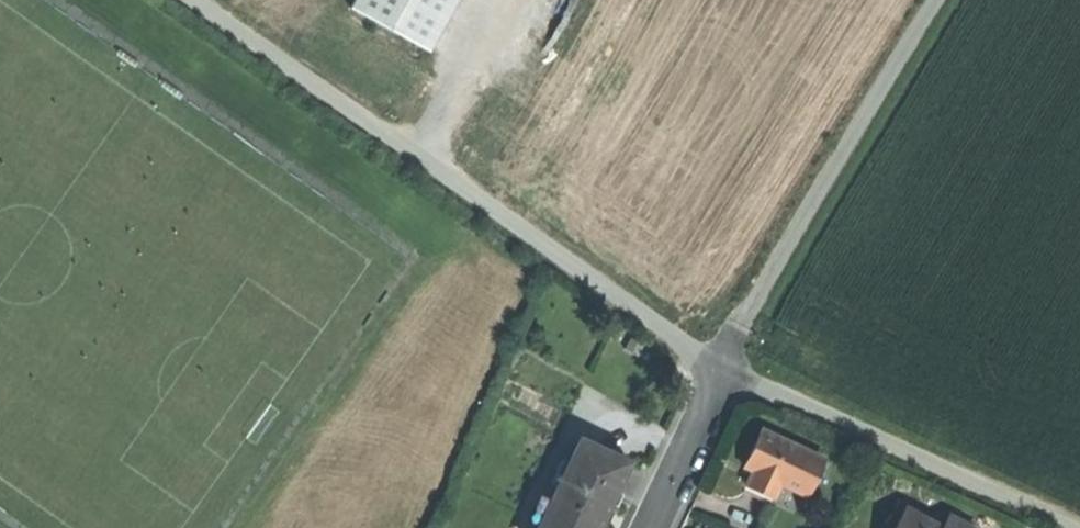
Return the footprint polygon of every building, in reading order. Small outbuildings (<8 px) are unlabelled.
[(464,0),(361,0),(357,8),(438,50),(464,0)] [(825,457),(765,429),(757,447),(750,462),(758,466),(750,482),(782,497),(788,483),(808,492),(825,457)] [(607,516),(632,462),(581,438),(538,527),(601,527),(607,516)] [(777,507),(782,497),(750,482),(746,492),(777,507)] [(945,515),(940,525),(902,506),(891,527),(970,527),(945,515)]
